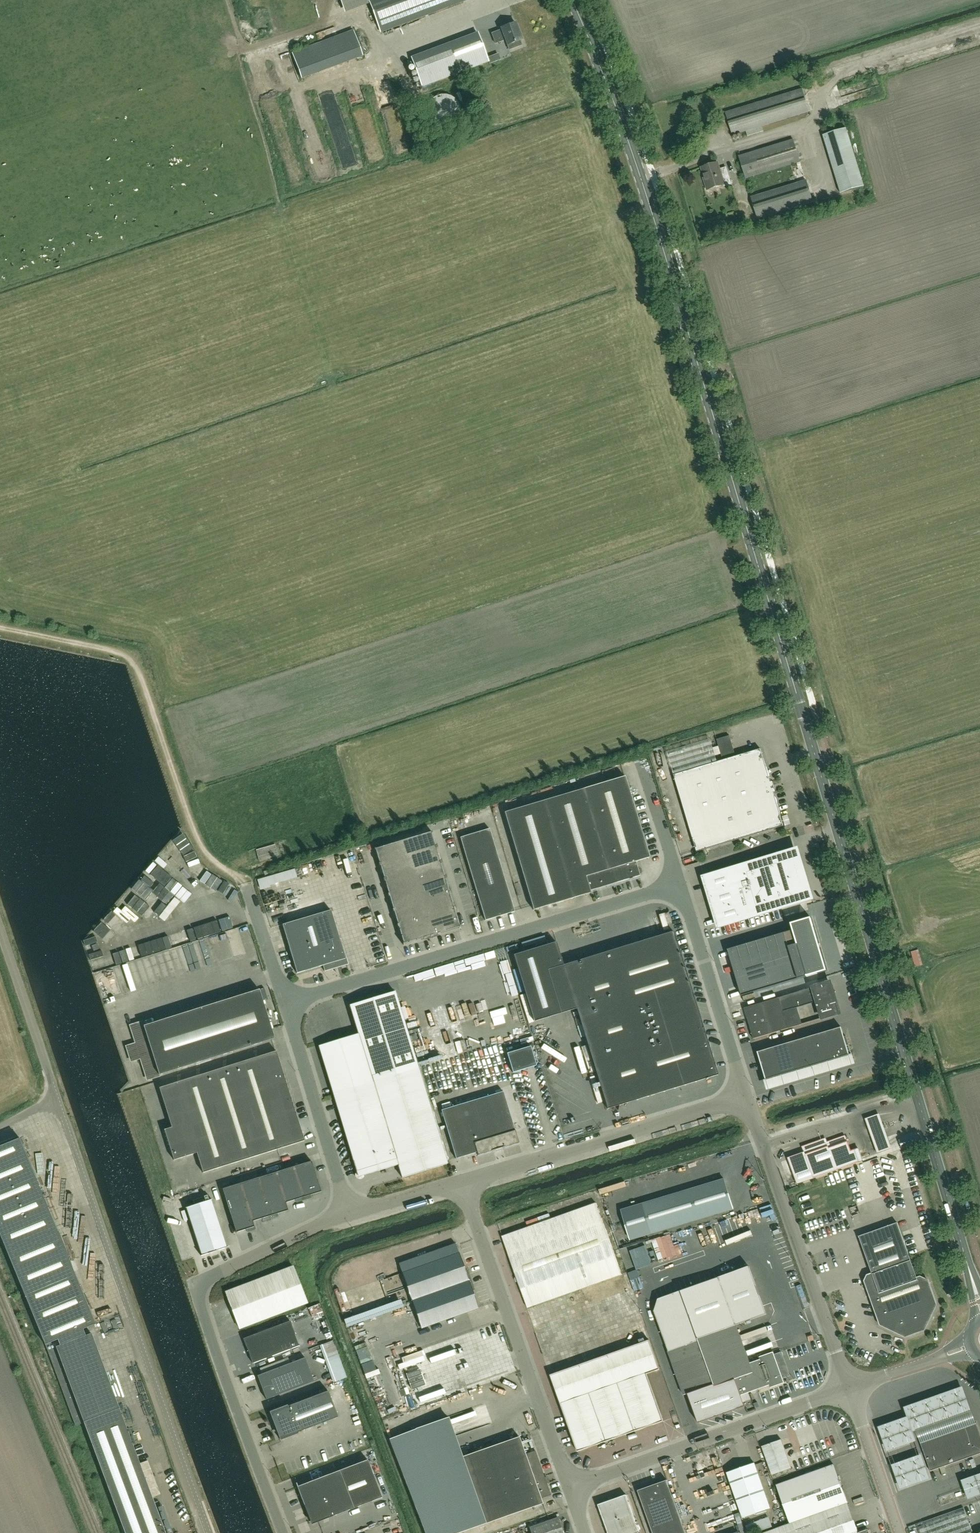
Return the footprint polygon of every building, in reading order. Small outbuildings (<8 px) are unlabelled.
[(369,2),(381,32),(466,0),(369,0),(369,2)] [(502,30),(492,33),(495,44),(505,40),(509,50),(522,45),(520,41),(522,40),(515,23),(501,28),(501,30),(502,30)] [(353,31),(339,36),(348,61),(362,56),(353,31)] [(478,34),(412,58),(422,87),(488,62),(487,58),(478,34)] [(348,61),(339,36),(292,53),(300,78),(348,61)] [(762,126),(809,111),(802,89),(726,112),(733,135),(746,131),(762,126)] [(460,116),(461,111),(460,106),(458,102),(455,98),(450,95),(445,94),(441,94),(437,96),(432,99),(429,102),(427,107),(427,111),(427,116),(431,122),(436,126),(441,128),(446,128),(450,127),(455,124),(458,120),(460,116)] [(763,131),(762,126),(746,131),(747,136),(763,131)] [(846,128),(823,135),(841,193),(864,186),(846,128)] [(746,178),(800,161),(793,139),(739,156),(746,178)] [(717,162),(701,167),(705,177),(703,178),(707,190),(723,185),(724,186),(731,184),(727,170),(721,171),(720,171),(717,162)] [(758,218),(812,202),(806,180),(751,197),(758,218)] [(674,775),(697,852),(784,826),(774,793),(774,792),(771,783),(761,749),(736,756),(730,736),(717,739),(723,760),(674,775)] [(649,857),(625,777),(505,813),(533,910),(592,892),(592,891),(640,876),(635,862),(649,857)] [(490,829),(460,838),(485,920),(515,912),(490,829)] [(432,831),(374,849),(403,945),(460,928),(432,831)] [(260,847),(264,860),(284,854),(281,842),(260,847)] [(791,852),(704,878),(719,927),(806,901),(800,880),(804,879),(801,871),(797,872),(791,852)] [(300,868),(260,876),(262,885),(302,877),(300,868)] [(331,910),(282,925),(297,974),(323,966),(325,972),(326,971),(324,965),(340,960),(341,965),(347,964),(340,940),(331,910)] [(793,931),(728,950),(742,996),(827,971),(811,918),(791,924),(793,931)] [(673,932),(563,965),(556,942),(513,955),(534,1022),(561,1014),(577,1009),(607,1109),(649,1096),(718,1075),(692,991),(673,932)] [(830,982),(779,998),(784,1015),(788,1029),(802,1024),(797,1007),(815,1001),(820,1019),(836,1014),(830,994),(833,993),(830,982)] [(129,1026),(135,1043),(126,1046),(131,1062),(140,1059),(147,1081),(159,1077),(159,1075),(274,1039),(259,990),(143,1026),(142,1022),(129,1026)] [(319,1046),(333,1093),(358,1174),(362,1176),(398,1165),(402,1178),(447,1164),(395,992),(349,1006),(358,1034),(319,1046)] [(788,1029),(784,1015),(779,998),(744,1008),(753,1039),(788,1029)] [(841,1027),(758,1052),(765,1076),(764,1077),(766,1084),(767,1083),(767,1085),(851,1060),(851,1058),(853,1058),(846,1037),(844,1037),(841,1027)] [(513,1073),(536,1066),(531,1046),(507,1053),(513,1073)] [(304,1141),(276,1051),(175,1083),(187,1122),(164,1130),(174,1160),(197,1153),(203,1173),(304,1141)] [(503,1091),(441,1110),(456,1159),(477,1152),(478,1155),(494,1151),(493,1149),(502,1146),(503,1148),(519,1143),(503,1091)] [(885,1113),(870,1118),(882,1154),(896,1149),(885,1113)] [(804,1154),(787,1160),(797,1186),(863,1162),(859,1149),(851,1152),(845,1136),(827,1143),(826,1139),(801,1147),(804,1154)] [(157,1510),(91,1333),(85,1336),(83,1329),(96,1324),(20,1139),(20,1138),(0,1146),(0,1235),(45,1344),(75,1426),(84,1422),(125,1532),(165,1532),(160,1520),(157,1510)] [(311,1161),(294,1167),(304,1200),(311,1198),(310,1195),(321,1192),(311,1161)] [(297,1202),(304,1200),(294,1167),(276,1172),(285,1203),(296,1200),(297,1202)] [(276,1172),(258,1178),(271,1219),(278,1216),(277,1214),(288,1210),(285,1203),(276,1172)] [(258,1178),(241,1183),(252,1221),(263,1218),(263,1221),(271,1219),(258,1178)] [(734,1209),(724,1179),(621,1211),(631,1241),(734,1209)] [(255,1230),(252,1221),(241,1183),(222,1189),(236,1232),(247,1229),(247,1232),(255,1230)] [(195,1205),(186,1207),(201,1254),(226,1247),(211,1200),(209,1200),(207,1195),(193,1200),(195,1205)] [(622,1275),(596,1203),(502,1237),(528,1308),(622,1275)] [(917,1277),(897,1223),(859,1236),(872,1273),(867,1275),(864,1281),(880,1325),(905,1337),(925,1330),(937,1305),(928,1280),(920,1276),(917,1277)] [(683,1241),(690,1256),(701,1251),(694,1236),(683,1241)] [(655,1242),(635,1249),(642,1270),(670,1260),(667,1252),(655,1257),(653,1252),(658,1250),(655,1242)] [(465,1270),(459,1253),(402,1272),(422,1328),(478,1308),(472,1291),(475,1290),(468,1269),(465,1270)] [(307,1303),(293,1266),(225,1292),(240,1329),(307,1303)] [(745,1407),(741,1395),(769,1385),(770,1388),(784,1383),(773,1352),(759,1357),(760,1359),(750,1363),(736,1325),(766,1314),(749,1267),(658,1299),(654,1312),(668,1351),(684,1395),(688,1394),(698,1423),(745,1407)] [(633,1274),(637,1286),(642,1284),(638,1273),(633,1274)] [(243,1339),(248,1351),(253,1364),(299,1346),(295,1333),(290,1321),(243,1339)] [(336,1335),(323,1339),(337,1382),(350,1378),(336,1335)] [(647,1374),(660,1369),(649,1340),(550,1375),(578,1452),(664,1421),(647,1374)] [(314,1381),(305,1358),(257,1376),(266,1400),(314,1381)] [(921,1443),(976,1423),(963,1386),(904,1407),(907,1417),(878,1427),(900,1489),(930,1479),(914,1432),(916,1431),(921,1443)] [(281,1439),(338,1417),(328,1391),(271,1413),(281,1439)] [(458,1418),(464,1417),(461,1397),(455,1398),(458,1418)] [(415,1428),(416,1428),(456,1532),(459,1532),(485,1524),(543,1503),(541,1499),(551,1495),(535,1451),(525,1454),(519,1437),(510,1440),(460,1457),(445,1417),(415,1428)] [(921,1443),(931,1471),(979,1453),(979,1434),(976,1423),(921,1443)] [(389,1439),(425,1532),(456,1532),(416,1429),(389,1439)] [(792,1468),(781,1439),(762,1446),(772,1475),(792,1468)] [(340,1470),(297,1487),(312,1524),(354,1508),(382,1497),(367,1460),(340,1470)] [(727,1472),(743,1518),(770,1508),(754,1463),(727,1472)] [(868,1529),(858,1532),(848,1503),(834,1466),(779,1485),(793,1522),(764,1532),(870,1532),(868,1529)] [(979,1496),(979,1472),(965,1476),(971,1498),(979,1496)] [(667,1480),(638,1490),(654,1532),(685,1532),(667,1480)] [(626,1495),(598,1505),(608,1532),(640,1532),(626,1495)] [(749,1532),(757,1532),(773,1527),(769,1517),(746,1526),(749,1532)] [(529,1528),(531,1532),(563,1532),(558,1518),(529,1528)]
